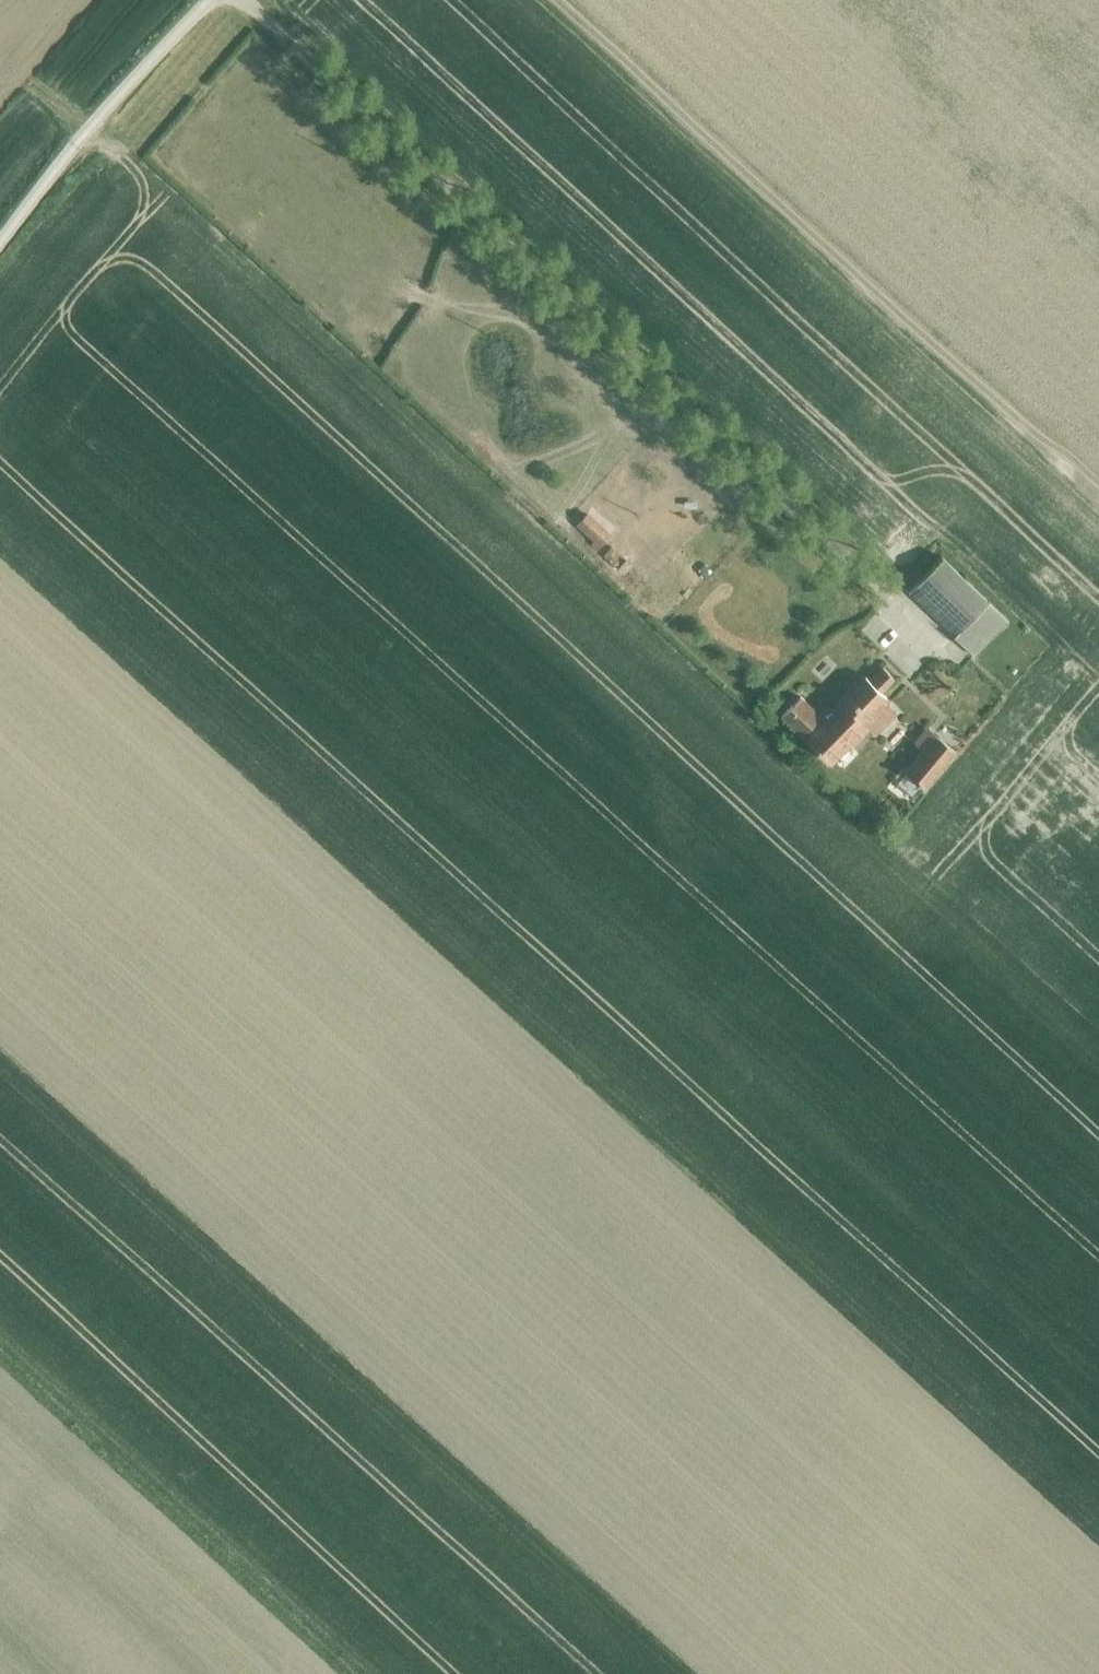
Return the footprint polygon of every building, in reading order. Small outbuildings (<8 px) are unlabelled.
[(588,512),(577,525),(594,540),(591,544),(597,549),(612,534),(588,512)] [(1009,620),(943,556),(910,591),(956,635),(955,636),(975,655),(1009,620)] [(840,699),(803,735),(833,764),(852,744),(854,746),(871,728),(866,724),(869,720),(880,731),(898,713),(887,702),(890,700),(882,693),(896,679),(883,666),(869,679),(863,672),(837,697),(840,699)] [(802,695),(782,716),(802,735),(822,714),(802,695)] [(913,741),(923,749),(898,782),(916,798),(957,749),(927,725),(913,741)]
